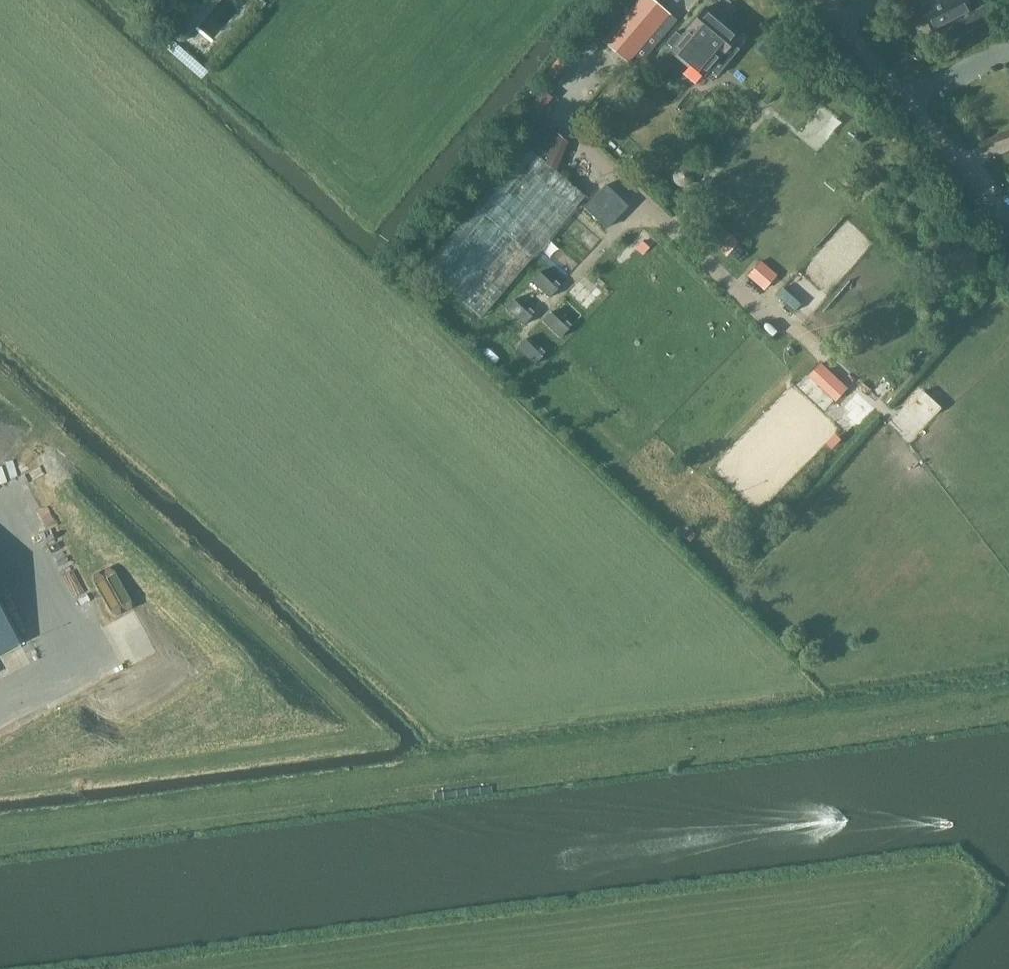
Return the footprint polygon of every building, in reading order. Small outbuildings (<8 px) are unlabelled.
[(603,42),(627,62),(633,54),(641,61),(677,19),(669,12),(654,0),(638,0),(603,42)] [(918,14),(923,11),(933,30),(973,9),(980,6),(977,0),(911,0),(918,14)] [(675,31),(666,42),(672,48),(671,49),(691,65),(702,74),(704,72),(706,74),(710,69),(716,75),(739,48),(730,42),(738,32),(706,6),(686,30),(682,36),(675,31)] [(188,42),(187,29),(174,30),(175,43),(188,42)] [(539,269),(531,278),(549,295),(557,285),(539,269)] [(512,296),(504,305),(523,322),(531,312),(512,296)] [(549,310),(541,319),(560,335),(568,326),(549,310)] [(523,337),(515,346),(534,362),(542,353),(535,347),(523,337)] [(21,639),(0,598),(0,650),(21,639)]
